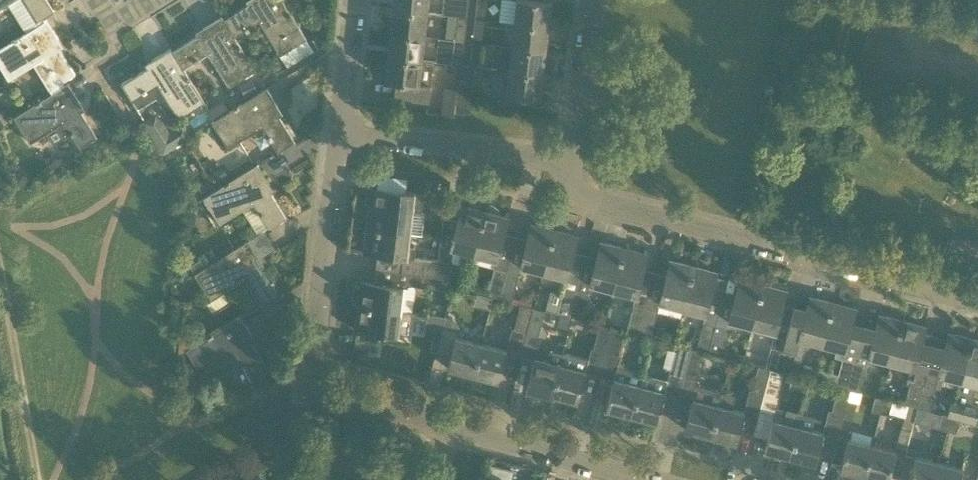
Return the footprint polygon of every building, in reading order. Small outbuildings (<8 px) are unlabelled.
[(36,21),(54,10),(48,0),(0,0),(0,8),(8,3),(26,32),(38,24),(36,21)] [(221,16),(234,37),(258,21),(279,55),(306,38),(283,0),(247,0),(246,0),(248,4),(224,19),(222,16),(221,16)] [(429,0),(394,0),(393,8),(428,12),(429,0)] [(458,16),(467,17),(469,0),(460,0),(458,16)] [(486,0),(477,0),(475,18),(484,19),(486,0)] [(514,22),(549,26),(552,2),(535,0),(516,0),(514,22)] [(425,36),(428,12),(393,8),(390,32),(425,36)] [(447,39),(455,40),(464,41),(467,17),(458,16),(448,14),(445,38),(447,38),(447,39)] [(234,37),(221,16),(203,28),(205,31),(173,51),(171,47),(170,48),(183,68),(207,53),(228,87),(255,70),(234,37)] [(472,42),(481,43),(484,19),(475,18),(472,42)] [(0,48),(0,66),(9,80),(34,64),(49,89),(59,84),(75,73),(55,41),(58,39),(47,19),(38,24),(26,32),(0,48)] [(549,26),(514,22),(511,46),(546,50),(549,26)] [(387,56),(422,60),(425,36),(390,32),(387,56)] [(461,64),(464,41),(455,40),(452,63),(456,63),(456,64),(461,64)] [(481,43),(472,42),(469,65),(475,66),(478,66),(481,43)] [(546,50),(511,46),(508,70),(543,74),(546,50)] [(170,48),(152,59),(154,63),(121,83),(132,100),(138,110),(157,98),(172,122),(203,102),(183,68),(170,48)] [(385,80),(397,82),(395,96),(430,100),(433,61),(422,60),(387,56),(385,80)] [(461,64),(456,64),(453,88),(456,89),(456,88),(462,89),(465,65),(461,64)] [(475,66),(469,65),(465,65),(462,89),(468,90),(472,90),(475,66)] [(508,70),(508,75),(505,95),(540,99),(543,74),(508,70)] [(79,147),(97,137),(76,104),(80,102),(68,82),(14,116),(30,143),(58,126),(64,137),(70,133),(79,147)] [(277,152),(278,152),(295,141),(274,108),(278,106),(266,87),(210,122),(227,149),(261,128),(277,152)] [(466,113),(468,90),(462,89),(456,88),(456,89),(454,112),(466,113)] [(192,135),(184,122),(169,131),(157,111),(142,120),(162,153),(192,135)] [(268,228),(269,228),(286,217),(270,192),(274,189),(257,163),(240,174),(203,197),(210,209),(211,208),(220,223),(252,203),(268,228)] [(366,228),(409,233),(412,210),(422,212),(424,193),(377,188),(375,205),(369,204),(366,228)] [(473,254),(484,212),(461,206),(457,220),(444,217),(437,259),(437,260),(438,261),(451,262),(453,248),(473,254)] [(497,260),(498,255),(508,218),(484,212),(473,254),(494,259),(497,260)] [(543,272),(554,230),(531,224),(520,266),(543,272)] [(437,275),(438,264),(438,261),(437,260),(437,259),(414,256),(415,246),(408,245),(409,233),(366,228),(364,252),(402,256),(400,272),(409,273),(409,272),(437,275)] [(566,278),(568,273),(577,236),(554,230),(543,272),(566,277),(566,278)] [(249,239),(194,273),(211,300),(207,302),(213,312),(229,302),(223,292),(245,279),(261,304),(277,293),(262,268),(265,266),(249,239)] [(601,242),(590,283),(613,289),(624,248),(601,242)] [(613,289),(635,295),(636,296),(637,292),(647,254),(624,248),(613,289)] [(499,299),(507,271),(506,271),(510,258),(498,255),(497,260),(494,259),(492,267),(494,267),(487,296),(499,299)] [(659,302),(660,302),(682,308),(693,266),(670,260),(660,298),(659,302)] [(435,288),(448,289),(451,262),(438,261),(438,264),(437,275),(435,288)] [(715,326),(722,301),(710,298),(716,272),(693,266),(682,308),(706,314),(703,323),(715,326)] [(531,307),(532,302),(511,296),(517,274),(507,271),(499,299),(510,302),(520,305),(520,304),(531,307)] [(409,272),(409,273),(408,284),(435,288),(437,275),(409,272)] [(550,290),(545,310),(569,316),(576,290),(579,276),(568,273),(566,278),(566,277),(564,283),(563,287),(562,293),(550,290)] [(569,316),(581,319),(590,283),(579,280),(580,276),(579,276),(576,290),(569,316)] [(753,326),(763,284),(740,279),(735,298),(734,304),(722,301),(715,326),(727,329),(737,331),(739,323),(753,326)] [(357,305),(400,311),(403,287),(360,282),(359,289),(354,288),(352,303),(358,304),(357,305)] [(763,284),(753,326),(776,332),(774,341),(783,343),(787,331),(777,328),(781,310),(783,304),(786,290),(763,284)] [(638,335),(645,307),(648,295),(637,292),(636,296),(635,295),(626,332),(638,335)] [(660,302),(659,302),(660,298),(648,295),(645,307),(638,335),(651,338),(660,302)] [(822,344),(832,302),(809,296),(806,309),(794,306),(789,324),(787,331),(783,343),(796,347),(793,361),(801,363),(804,352),(810,346),(811,341),(822,344)] [(857,349),(863,327),(852,324),(856,308),(832,302),(822,344),(837,348),(834,357),(842,359),(854,362),(857,349)] [(519,355),(531,307),(520,304),(520,305),(514,328),(512,327),(506,351),(519,355)] [(357,305),(355,329),(410,336),(413,312),(400,311),(357,305)] [(534,358),(541,334),(538,334),(544,311),(531,307),(519,355),(534,358)] [(445,316),(429,314),(425,337),(439,339),(443,326),(445,316)] [(891,362),(902,320),(879,314),(875,330),(863,327),(857,349),(854,362),(866,365),(868,356),(891,362)] [(179,345),(178,355),(185,351),(201,377),(236,355),(252,380),(269,369),(248,337),(252,334),(240,315),(201,340),(197,334),(179,345)] [(443,326),(439,339),(436,351),(450,355),(447,368),(472,374),(480,344),(455,338),(459,324),(453,318),(446,316),(443,326)] [(902,320),(891,362),(909,367),(906,377),(908,377),(906,383),(910,384),(912,377),(924,380),(933,343),(921,340),(923,332),(925,326),(902,320)] [(715,326),(703,323),(696,350),(702,351),(709,353),(715,326)] [(588,359),(563,352),(552,395),(577,401),(585,372),(600,376),(613,328),(600,325),(594,348),(591,347),(588,359)] [(727,329),(715,326),(709,353),(720,356),(727,329)] [(631,415),(642,374),(622,368),(623,364),(618,363),(620,355),(619,355),(625,331),(613,328),(600,376),(613,379),(606,409),(631,415)] [(933,343),(924,380),(935,383),(934,385),(937,374),(943,376),(961,380),(971,339),(948,333),(947,338),(945,346),(933,343)] [(971,339),(961,380),(956,398),(973,403),(975,396),(973,395),(976,384),(977,385),(977,340),(971,339)] [(358,340),(357,347),(368,348),(369,341),(358,340)] [(783,343),(774,341),(773,341),(766,368),(771,369),(776,370),(783,343)] [(796,347),(783,343),(776,370),(782,372),(789,374),(793,361),(796,347)] [(498,381),(506,351),(480,344),(472,374),(498,381)] [(679,345),(673,369),(685,372),(691,348),(679,345)] [(710,436),(719,405),(723,392),(694,384),(702,351),(696,350),(691,348),(685,372),(679,396),(693,399),(685,429),(710,436)] [(547,361),(534,358),(526,388),(552,395),(563,352),(550,349),(547,361)] [(837,386),(847,389),(854,362),(842,359),(835,385),(837,386)] [(847,389),(850,389),(859,392),(866,365),(854,362),(847,389)] [(735,395),(723,392),(719,405),(710,436),(736,442),(739,429),(754,433),(771,369),(766,368),(758,366),(752,390),(749,389),(743,412),(732,409),(735,395)] [(782,372),(776,370),(771,369),(754,433),(768,437),(764,450),(768,451),(767,453),(777,456),(778,454),(790,457),(798,426),(801,416),(787,413),(784,422),(773,419),(779,397),(775,396),(782,372)] [(631,415),(656,422),(667,380),(642,374),(631,415)] [(924,380),(912,377),(910,384),(905,403),(917,406),(924,380)] [(935,383),(924,380),(917,406),(928,409),(935,383)] [(790,457),(815,463),(819,450),(833,453),(834,454),(835,448),(844,414),(850,389),(847,389),(837,386),(831,410),(829,409),(822,432),(811,429),(814,417),(801,414),(801,416),(798,426),(790,457)] [(880,413),(884,398),(874,396),(871,410),(880,413)] [(892,401),(884,398),(880,413),(889,415),(892,401)] [(948,414),(951,415),(960,418),(960,417),(974,420),(977,406),(977,404),(973,403),(956,398),(955,398),(954,404),(950,403),(948,414)] [(938,427),(947,430),(951,415),(948,414),(948,415),(942,413),(938,427)] [(960,418),(951,415),(947,430),(956,432),(960,418)] [(911,430),(901,428),(896,446),(906,448),(911,430)] [(906,448),(906,450),(919,453),(924,431),(911,428),(911,430),(906,448)] [(864,476),(872,445),(848,439),(840,470),(864,476)] [(872,445),(864,476),(880,479),(888,479),(896,451),(872,445)] [(939,462),(915,456),(908,479),(934,479),(939,462)] [(962,468),(939,462),(934,479),(959,479),(962,468)]
